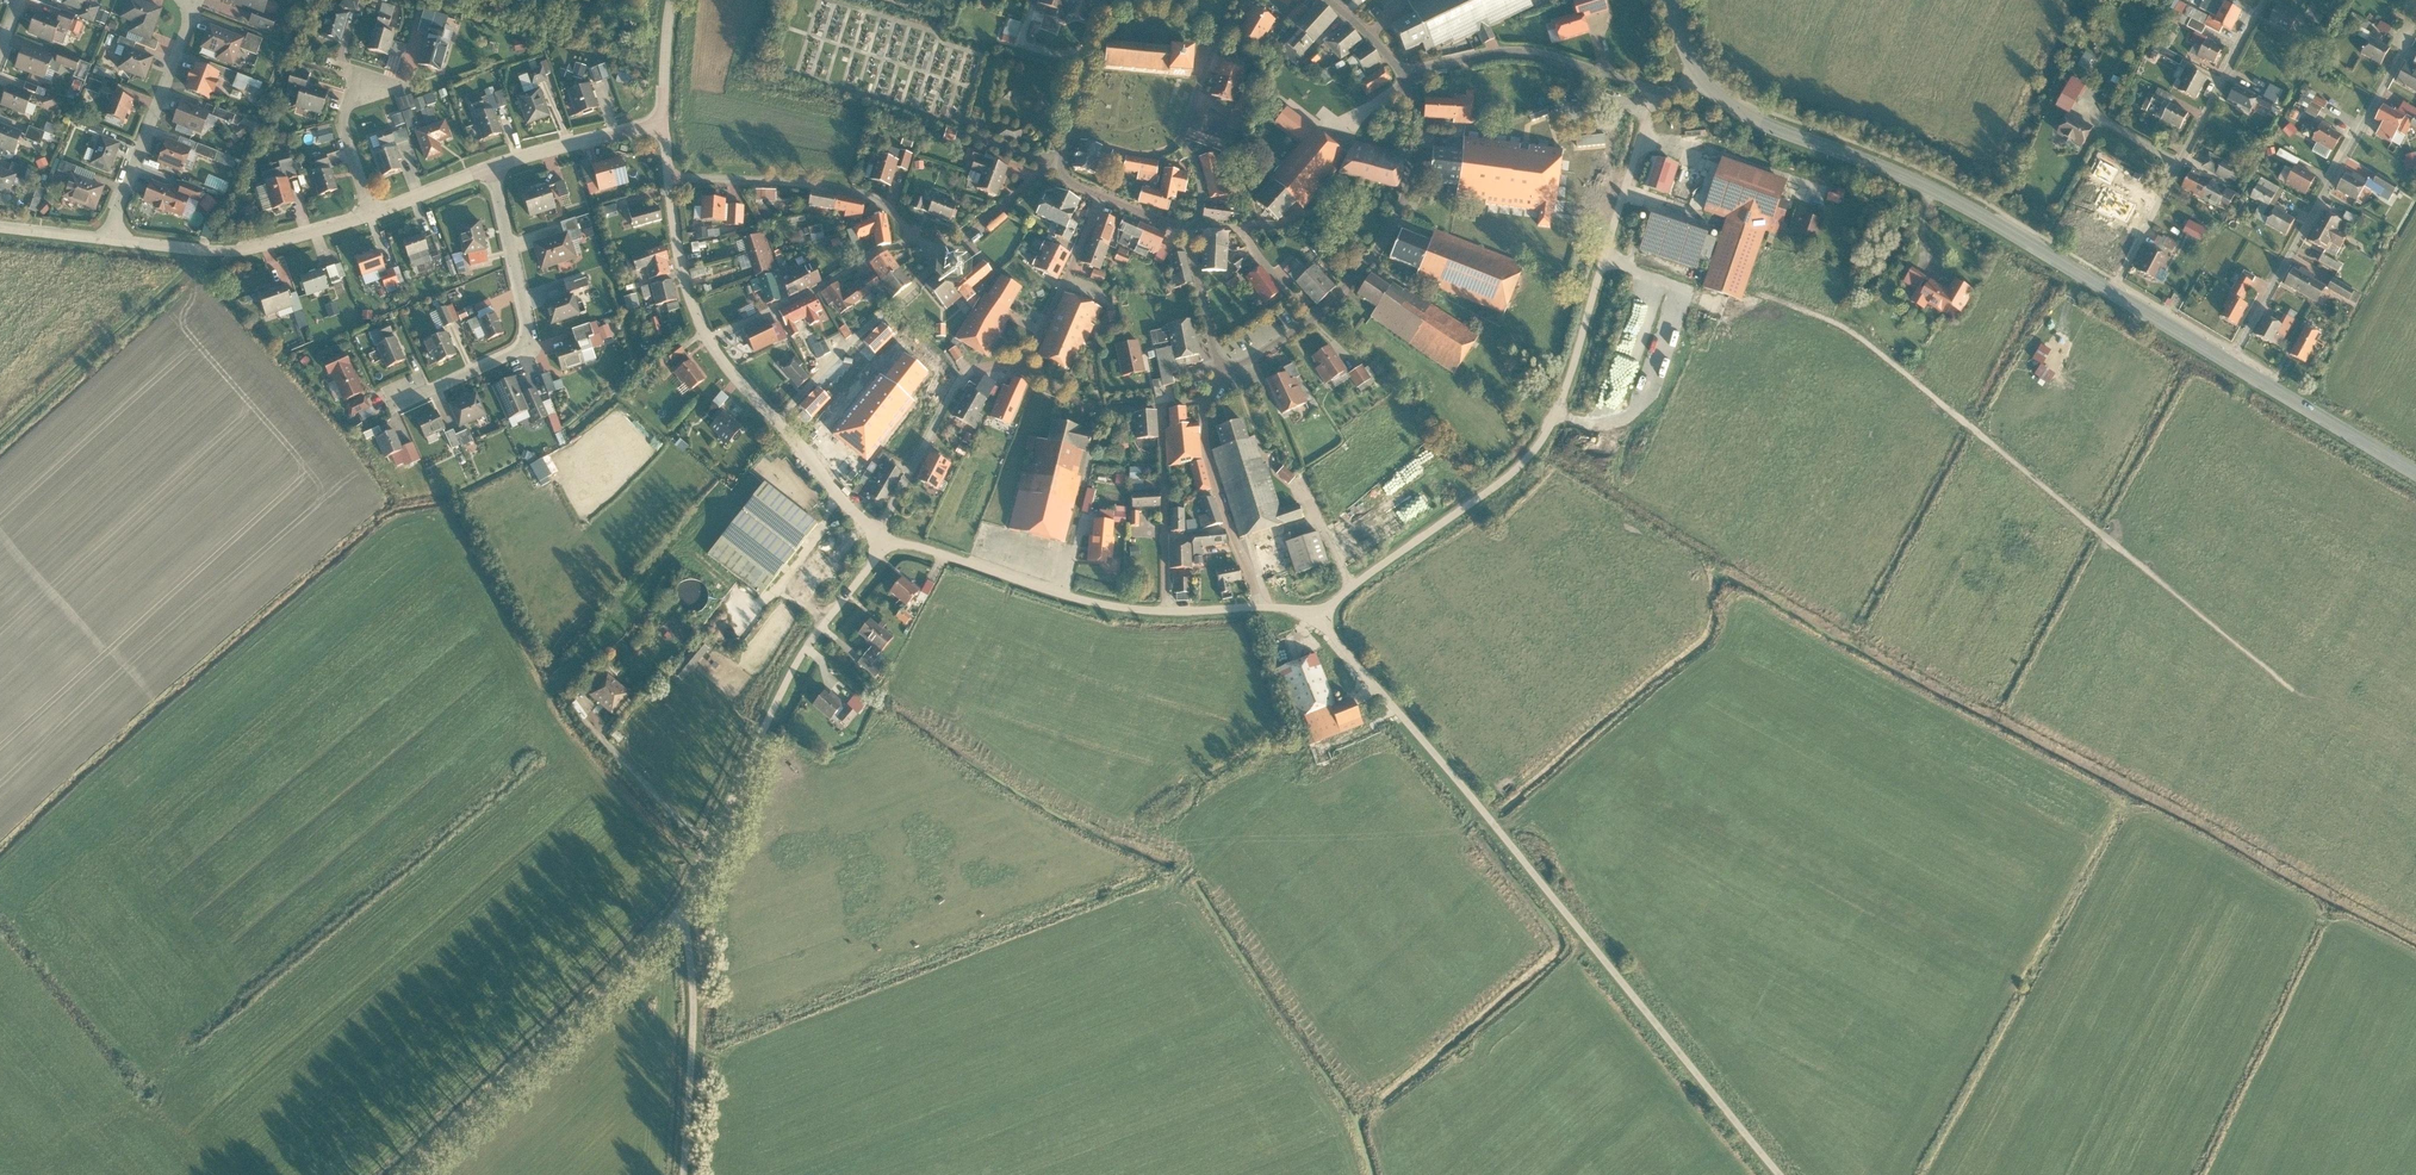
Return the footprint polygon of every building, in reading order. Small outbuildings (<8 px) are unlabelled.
[(65,5),(84,11),(88,0),(67,0),(65,5)] [(142,0),(127,0),(120,20),(136,26),(133,35),(155,43),(167,9),(142,0)] [(234,5),(253,12),(249,24),(273,32),(279,16),(268,12),(272,0),(236,0),(234,5)] [(358,12),(360,5),(343,0),(341,8),(358,12)] [(1041,8),(1068,16),(1072,3),(1093,10),(1097,0),(1043,0),(1041,8)] [(1280,2),(1291,9),(1297,0),(1281,0),(1280,2)] [(1418,17),(1431,42),(1426,44),(1430,51),(1446,43),(1448,47),(1479,32),(1485,44),(1498,38),(1492,27),(1535,5),(1532,0),(1410,0),(1418,17)] [(1587,10),(1602,6),(1600,0),(1584,0),(1587,10)] [(2218,0),(2208,0),(2204,9),(2219,16),(2216,22),(2234,30),(2242,11),(2218,0)] [(1041,8),(1039,15),(1071,24),(1073,19),(1089,23),(1093,10),(1072,3),(1068,16),(1041,8)] [(1287,16),(1296,25),(1310,11),(1301,3),(1287,16)] [(1340,20),(1326,4),(1278,49),(1298,69),(1305,62),(1301,57),(1340,20)] [(2205,15),(2187,5),(2184,11),(2202,21),(2205,15)] [(322,39),(346,46),(355,15),(330,8),(322,39)] [(2303,19),(2278,8),(2271,24),(2295,35),(2303,19)] [(2328,18),(2312,10),(2308,19),(2324,26),(2328,18)] [(95,24),(106,27),(110,14),(99,11),(95,24)] [(1277,25),(1254,11),(1238,37),(1261,51),(1277,25)] [(60,23),(38,14),(30,35),(56,45),(63,28),(73,33),(79,19),(64,13),(60,23)] [(1588,13),(1558,22),(1564,41),(1594,33),(1588,13)] [(2370,25),(2354,14),(2348,23),(2363,34),(2370,25)] [(1418,17),(1393,29),(1406,54),(1426,44),(1431,42),(1418,17)] [(1013,44),(1020,21),(1010,18),(1002,41),(1013,44)] [(2208,27),(2193,20),(2189,28),(2196,31),(2205,35),(2208,27)] [(2389,34),(2393,27),(2382,21),(2378,28),(2389,34)] [(1554,42),(1561,39),(1556,22),(1548,24),(1554,42)] [(211,25),(202,47),(218,53),(216,60),(235,66),(237,60),(246,38),(211,25)] [(1365,40),(1352,27),(1334,46),(1347,59),(1365,40)] [(2386,34),(2374,28),(2361,56),(2384,67),(2394,48),(2383,42),(2386,34)] [(369,52),(391,58),(397,36),(375,30),(369,52)] [(2218,66),(2228,47),(2205,35),(2196,31),(2189,44),(2203,52),(2200,57),(2218,66)] [(263,39),(249,34),(244,49),(258,54),(263,39)] [(527,49),(524,37),(514,39),(517,51),(527,49)] [(162,42),(161,50),(174,52),(175,44),(162,42)] [(428,42),(422,66),(444,72),(451,49),(428,42)] [(1199,51),(1108,43),(1106,69),(1197,77),(1199,51)] [(1384,60),(1374,44),(1331,71),(1337,82),(1359,68),(1363,74),(1384,60)] [(2161,54),(2181,63),(2184,57),(2156,44),(2149,59),(2157,63),(2161,54)] [(126,47),(117,70),(148,82),(157,58),(126,47)] [(27,48),(18,71),(48,83),(57,60),(27,48)] [(90,65),(64,56),(60,66),(76,72),(74,77),(84,81),(90,65)] [(2088,56),(2083,70),(2095,74),(2100,60),(2088,56)] [(1246,65),(1223,59),(1213,94),(1236,101),(1246,65)] [(547,60),(541,62),(546,76),(552,73),(547,60)] [(2407,61),(2395,85),(2415,95),(2415,66),(2407,61)] [(588,65),(578,62),(573,76),(584,79),(588,65)] [(606,64),(592,68),(596,81),(610,77),(606,64)] [(98,65),(95,74),(105,78),(108,69),(98,65)] [(191,83),(188,92),(213,102),(217,94),(219,95),(224,84),(220,82),(223,75),(198,65),(194,74),(192,73),(188,81),(191,83)] [(570,65),(563,68),(566,75),(573,72),(570,65)] [(545,80),(541,67),(516,75),(520,88),(545,80)] [(1390,82),(1383,70),(1360,85),(1367,97),(1390,82)] [(2182,93),(2200,103),(2211,81),(2193,71),(2182,93)] [(300,94),(296,107),(324,116),(331,93),(310,87),(313,78),(293,72),(287,90),(300,94)] [(620,72),(618,79),(628,82),(630,75),(620,72)] [(265,83),(239,75),(236,86),(261,95),(265,83)] [(100,80),(89,77),(86,86),(97,90),(100,80)] [(2113,77),(2105,95),(2114,99),(2122,82),(2113,77)] [(484,142),(504,136),(495,112),(508,108),(499,81),(492,83),(495,92),(482,96),(483,100),(471,104),(484,142)] [(578,117),(601,110),(593,84),(570,91),(578,117)] [(2284,92),(2272,85),(2260,107),(2272,114),(2284,92)] [(36,96),(12,86),(3,109),(28,118),(36,96)] [(2256,97),(2238,87),(2229,103),(2248,112),(2256,97)] [(521,98),(531,126),(551,120),(542,91),(521,98)] [(2172,97),(2160,91),(2157,99),(2168,105),(2172,97)] [(2318,118),(2330,99),(2317,91),(2304,112),(2312,117),(2307,125),(2316,131),(2323,120),(2318,118)] [(2071,113),(2079,100),(2067,92),(2059,105),(2071,113)] [(412,94),(397,99),(401,112),(405,122),(406,125),(417,122),(413,110),(417,108),(414,100),(412,94)] [(107,117),(127,124),(136,103),(116,95),(107,117)] [(54,96),(43,99),(45,108),(56,105),(54,96)] [(421,107),(427,123),(437,119),(433,107),(429,108),(425,96),(414,100),(417,108),(421,107)] [(1425,99),(1424,119),(1454,120),(1454,125),(1475,126),(1476,97),(1455,96),(1455,100),(1425,99)] [(183,102),(174,124),(181,127),(178,133),(194,139),(196,133),(205,136),(214,114),(183,102)] [(2388,106),(2379,123),(2386,126),(2380,138),(2395,146),(2410,117),(2415,120),(2415,110),(2406,105),(2402,113),(2388,106)] [(2173,106),(2165,122),(2185,133),(2194,117),(2173,106)] [(2295,108),(2291,116),(2299,121),(2304,113),(2295,108)] [(1315,131),(1288,109),(1278,123),(1304,144),(1315,131)] [(405,122),(401,112),(390,115),(394,125),(405,122)] [(1250,118),(1232,113),(1227,131),(1245,136),(1250,118)] [(1216,121),(1195,116),(1188,141),(1228,150),(1231,139),(1213,134),(1216,121)] [(2099,133),(2075,120),(2065,139),(2089,152),(2099,133)] [(2349,132),(2328,121),(2311,153),(2331,164),(2349,132)] [(1001,122),(998,136),(1020,142),(1024,128),(1001,122)] [(427,163),(447,157),(444,147),(443,145),(455,141),(449,123),(417,133),(427,163)] [(250,132),(244,124),(234,131),(240,140),(250,132)] [(18,157),(26,134),(0,125),(0,151),(18,157)] [(93,125),(91,131),(103,135),(105,129),(93,125)] [(46,132),(31,127),(27,139),(42,144),(46,132)] [(330,128),(318,131),(321,143),(334,140),(330,128)] [(386,151),(377,154),(386,179),(409,171),(403,152),(415,148),(409,128),(381,137),(386,151)] [(957,132),(947,129),(944,138),(954,142),(957,132)] [(1274,184),(1255,206),(1276,225),(1295,202),(1303,208),(1348,156),(1317,129),(1315,131),(1304,144),(1272,181),(1274,184)] [(91,167),(113,175),(123,146),(102,138),(91,167)] [(1467,153),(1439,149),(1434,185),(1465,189),(1464,201),(1564,214),(1572,152),(1469,138),(1467,153)] [(171,142),(161,165),(186,175),(196,152),(171,142)] [(1114,153),(1080,142),(1072,165),(1091,171),(1095,157),(1111,162),(1114,153)] [(1406,157),(1357,143),(1344,174),(1400,188),(1406,157)] [(916,154),(906,151),(902,163),(900,170),(909,173),(916,154)] [(2300,161),(2286,151),(2281,159),(2295,168),(2300,161)] [(238,166),(240,156),(220,152),(218,162),(238,166)] [(878,168),(873,182),(893,189),(900,170),(902,163),(874,153),(870,166),(878,168)] [(2408,172),(2415,171),(2415,153),(2406,155),(2408,172)] [(1796,180),(1725,154),(1702,215),(1727,225),(1722,239),(1717,238),(1718,235),(1659,213),(1646,249),(1697,268),(1701,257),(1720,264),(1712,287),(1744,299),(1770,230),(1784,236),(1795,206),(1788,203),(1796,180)] [(1217,155),(1201,158),(1210,198),(1226,194),(1217,155)] [(45,157),(37,160),(41,170),(49,167),(45,157)] [(327,157),(314,162),(317,171),(330,167),(327,157)] [(1155,184),(1158,163),(1129,158),(1127,170),(1138,172),(1136,181),(1155,184)] [(1649,187),(1677,197),(1688,168),(1660,158),(1649,187)] [(625,160),(595,168),(603,195),(633,186),(625,160)] [(1006,183),(1011,167),(991,161),(989,166),(974,162),(971,172),(985,176),(1006,183)] [(2099,161),(2093,175),(2110,183),(2116,170),(2099,161)] [(2241,171),(2221,161),(2215,172),(2235,182),(2241,171)] [(0,168),(0,205),(2,205),(6,195),(12,198),(18,182),(25,185),(30,170),(13,164),(9,172),(0,168)] [(2281,178),(2288,181),(2294,169),(2287,166),(2281,178)] [(2289,184),(2312,197),(2322,180),(2299,167),(2289,184)] [(1191,176),(1165,170),(1160,194),(1175,199),(1179,190),(1188,192),(1191,176)] [(340,192),(333,171),(320,175),(327,196),(340,192)] [(2195,172),(2185,191),(2230,215),(2240,195),(2195,172)] [(64,199),(98,212),(108,188),(73,175),(64,199)] [(2339,190),(2360,202),(2371,184),(2356,176),(2354,179),(2348,175),(2339,190)] [(210,182),(220,185),(220,187),(225,189),(228,180),(212,176),(210,182)] [(1006,183),(985,176),(980,192),(991,196),(991,198),(997,200),(998,197),(1001,198),(1006,183)] [(2368,190),(2389,202),(2397,189),(2376,177),(2368,190)] [(299,205),(291,180),(270,187),(278,211),(299,205)] [(566,183),(557,185),(561,199),(570,197),(566,183)] [(181,194),(152,184),(145,203),(184,219),(191,200),(201,203),(205,193),(184,185),(181,194)] [(2267,206),(2274,195),(2259,185),(2252,196),(2267,206)] [(535,193),(523,196),(531,219),(559,210),(552,188),(545,190),(544,186),(534,189),(535,193)] [(1160,194),(1145,189),(1141,201),(1170,211),(1175,199),(1160,194)] [(1041,218),(1062,227),(1058,236),(1071,241),(1088,203),(1061,190),(1056,199),(1051,197),(1041,218)] [(2126,222),(2135,205),(2102,190),(2094,207),(2126,222)] [(866,201),(813,191),(811,205),(848,212),(847,218),(863,220),(866,201)] [(777,203),(777,192),(756,192),(756,203),(777,203)] [(1830,193),(1829,200),(1837,201),(1838,194),(1830,193)] [(201,206),(209,214),(219,204),(211,197),(201,206)] [(961,204),(937,197),(936,202),(932,215),(956,222),(961,204)] [(33,198),(29,211),(36,213),(40,200),(33,198)] [(936,202),(925,199),(921,212),(932,215),(936,202)] [(745,229),(746,207),(729,206),(730,201),(705,200),(704,210),(695,210),(695,222),(729,224),(728,228),(745,229)] [(48,201),(39,210),(44,215),(53,207),(48,201)] [(646,214),(642,201),(624,208),(632,231),(664,220),(660,210),(646,214)] [(1204,204),(1203,219),(1228,222),(1230,206),(1204,204)] [(2277,208),(2273,216),(2268,224),(2290,235),(2298,219),(2277,208)] [(1113,244),(1123,215),(1106,209),(1096,238),(1113,244)] [(2330,214),(2314,242),(2332,252),(2337,243),(2347,249),(2354,236),(2343,231),(2348,223),(2330,214)] [(2363,223),(2350,214),(2346,219),(2360,229),(2363,223)] [(215,239),(222,218),(212,215),(204,236),(215,239)] [(1804,235),(1819,241),(1828,221),(1813,215),(1804,235)] [(894,243),(889,217),(854,224),(857,236),(879,232),(882,245),(894,243)] [(1156,261),(1166,235),(1125,219),(1115,245),(1156,261)] [(577,221),(566,224),(570,238),(571,242),(582,239),(577,221)] [(483,223),(458,228),(464,258),(471,255),(489,253),(483,223)] [(823,225),(810,227),(812,237),(824,235),(823,225)] [(699,238),(710,237),(709,226),(697,228),(699,238)] [(1406,231),(1394,261),(1424,273),(1422,278),(1444,286),(1442,292),(1509,318),(1530,266),(1437,230),(1432,241),(1406,231)] [(756,279),(778,272),(765,234),(736,244),(740,254),(746,252),(748,258),(740,261),(743,272),(752,269),(756,279)] [(1231,254),(1232,235),(1208,234),(1208,252),(1231,254)] [(2171,240),(2161,234),(2153,248),(2172,258),(2176,251),(2167,247),(2171,240)] [(424,237),(404,244),(412,269),(432,262),(426,242),(424,237)] [(570,238),(536,248),(542,268),(576,258),(571,242),(570,238)] [(441,259),(435,239),(426,242),(432,262),(441,259)] [(1102,270),(1111,246),(1095,240),(1086,264),(1102,270)] [(1059,281),(1072,254),(1047,243),(1035,270),(1059,281)] [(694,249),(695,259),(708,257),(706,247),(694,249)] [(665,248),(634,258),(638,272),(652,268),(657,281),(674,275),(665,248)] [(2153,248),(2141,271),(2156,279),(2155,282),(2164,287),(2170,275),(2165,272),(2172,258),(2153,248)] [(381,252),(359,260),(365,276),(379,270),(388,266),(381,252)] [(900,266),(889,252),(872,264),(878,273),(883,280),(900,266)] [(1197,288),(1189,252),(1171,256),(1173,263),(1178,262),(1182,278),(1175,279),(1177,292),(1197,288)] [(1207,272),(1230,273),(1231,254),(1208,252),(1207,272)] [(471,255),(472,268),(490,266),(489,253),(471,255)] [(2343,265),(2326,257),(2322,264),(2339,272),(2343,265)] [(812,258),(799,264),(809,287),(824,280),(812,258)] [(944,271),(949,278),(958,279),(964,273),(965,265),(960,258),(951,258),(945,263),(944,271)] [(1295,280),(1306,270),(1296,258),(1285,268),(1295,280)] [(146,263),(134,264),(136,284),(148,283),(146,263)] [(799,264),(783,272),(793,294),(809,287),(799,264)] [(1294,283),(1320,308),(1338,289),(1312,264),(1294,283)] [(347,278),(343,265),(328,269),(333,289),(343,286),(342,280),(347,278)] [(379,270),(385,284),(398,278),(395,270),(390,272),(388,266),(379,270)] [(883,280),(878,284),(879,286),(891,300),(913,281),(900,266),(883,280)] [(996,274),(989,266),(960,290),(964,295),(972,304),(979,298),(975,293),(996,274)] [(244,268),(227,274),(229,281),(247,275),(244,268)] [(1262,268),(1248,279),(1268,304),(1281,294),(1262,268)] [(1092,277),(1105,280),(1107,272),(1094,269),(1092,277)] [(324,270),(302,277),(308,296),(330,290),(324,270)] [(2299,270),(2289,287),(2321,306),(2331,288),(2299,270)] [(944,272),(925,289),(945,311),(964,295),(960,290),(944,272)] [(848,296),(855,305),(879,286),(878,284),(883,280),(878,273),(848,296)] [(2241,327),(2252,307),(2246,304),(2258,284),(2239,273),(2234,281),(2239,284),(2221,316),(2241,327)] [(774,275),(751,284),(756,296),(763,293),(768,306),(784,300),(774,275)] [(1381,311),(1376,318),(1457,374),(1481,340),(1398,282),(1394,288),(1376,275),(1360,297),(1381,311)] [(587,277),(566,285),(570,294),(591,287),(587,277)] [(1023,290),(1001,278),(991,298),(1013,310),(1023,290)] [(676,280),(641,289),(644,300),(654,298),(657,309),(669,306),(671,315),(684,312),(676,280)] [(839,281),(825,291),(841,315),(855,305),(848,296),(839,281)] [(1966,315),(1978,293),(1960,283),(1954,293),(1937,283),(1934,288),(1931,286),(1927,293),(1922,290),(1915,303),(1929,311),(1932,305),(1947,313),(1951,306),(1966,315)] [(2359,292),(2340,283),(2336,292),(2355,301),(2359,292)] [(285,285),(260,295),(270,319),(294,310),(285,285)] [(1043,287),(1035,289),(1037,296),(1045,294),(1043,287)] [(637,294),(624,298),(628,312),(641,308),(637,294)] [(1102,310),(1065,294),(1038,357),(1069,370),(1076,352),(1080,354),(1084,345),(1086,346),(1102,310)] [(827,308),(820,295),(799,306),(806,319),(812,330),(822,324),(817,313),(827,308)] [(1011,319),(1013,310),(991,298),(987,296),(984,303),(980,301),(959,342),(990,358),(1011,319)] [(576,297),(546,307),(553,328),(584,317),(576,297)] [(329,304),(332,316),(344,313),(340,300),(329,304)] [(476,308),(482,321),(497,314),(491,301),(476,308)] [(441,329),(463,319),(456,303),(434,313),(441,329)] [(799,306),(782,315),(794,340),(802,336),(796,324),(806,319),(799,306)] [(306,308),(297,311),(303,328),(312,325),(306,308)] [(2301,320),(2286,311),(2279,322),(2285,326),(2280,334),(2289,339),(2301,320)] [(482,321),(492,343),(507,336),(497,314),(482,321)] [(658,316),(652,318),(657,334),(663,332),(658,316)] [(2279,322),(2270,319),(2260,340),(2273,347),(2280,334),(2285,326),(2279,322)] [(747,333),(759,356),(783,344),(772,321),(747,333)] [(1204,364),(1195,322),(1168,327),(1170,335),(1163,336),(1162,332),(1151,334),(1154,348),(1172,344),(1173,350),(1148,355),(1149,361),(1158,359),(1163,381),(1164,388),(1177,386),(1175,377),(1182,376),(1180,369),(1204,364)] [(557,353),(566,375),(599,364),(594,339),(599,337),(594,324),(574,331),(579,346),(557,353)] [(846,325),(840,328),(847,339),(853,335),(846,325)] [(946,325),(936,325),(936,337),(946,337),(946,325)] [(2294,357),(2311,366),(2326,337),(2311,328),(2294,357)] [(814,332),(807,335),(818,359),(832,353),(826,340),(819,343),(814,332)] [(431,342),(443,365),(460,357),(449,333),(431,342)] [(398,339),(376,348),(387,373),(408,364),(398,339)] [(1118,348),(1125,379),(1148,374),(1141,343),(1118,348)] [(678,345),(658,360),(662,366),(670,360),(672,362),(684,353),(678,345)] [(958,346),(950,352),(957,362),(965,357),(958,346)] [(1349,370),(1333,347),(1315,359),(1322,369),(1319,372),(1327,384),(1349,370)] [(368,393),(350,353),(329,362),(348,402),(368,393)] [(917,397),(934,376),(910,356),(893,377),(917,397)] [(803,367),(796,358),(782,367),(798,388),(808,377),(799,369),(803,367)] [(690,391),(705,380),(690,360),(673,373),(682,385),(684,383),(690,391)] [(1275,383),(1292,415),(1311,405),(1299,381),(1305,378),(1297,363),(1286,369),(1290,376),(1275,383)] [(1373,383),(1363,369),(1350,377),(1360,391),(1373,383)] [(886,371),(835,432),(868,459),(883,441),(902,457),(910,446),(897,435),(924,402),(917,397),(893,377),(886,371)] [(553,374),(545,376),(548,386),(534,390),(544,423),(561,418),(554,395),(568,391),(564,381),(556,383),(553,374)] [(1015,426),(1035,382),(1017,374),(1011,389),(1005,387),(992,417),(1015,426)] [(495,390),(509,422),(533,412),(518,379),(495,390)] [(981,416),(997,386),(984,380),(977,394),(969,390),(955,418),(979,431),(985,419),(981,416)] [(1163,381),(1152,383),(1156,400),(1166,397),(1164,388),(1163,381)] [(703,412),(711,419),(728,398),(720,392),(703,412)] [(491,417),(480,394),(452,407),(463,430),(491,417)] [(372,410),(368,401),(352,407),(355,416),(372,410)] [(1166,430),(1171,468),(1205,463),(1200,426),(1194,427),(1193,418),(1188,419),(1187,410),(1170,413),(1172,430),(1166,430)] [(1159,412),(1134,414),(1137,442),(1162,440),(1159,412)] [(437,413),(419,421),(428,441),(446,434),(437,413)] [(729,445),(743,428),(725,413),(712,429),(722,438),(722,439),(729,445)] [(685,428),(691,430),(693,423),(688,421),(685,428)] [(1013,525),(1064,539),(1094,432),(1055,421),(1049,441),(1030,436),(1026,451),(1034,453),(1013,525)] [(1249,421),(1219,430),(1226,450),(1217,453),(1242,537),(1305,518),(1302,508),(1281,515),(1258,439),(1255,439),(1249,421)] [(382,434),(378,428),(366,434),(369,441),(374,438),(382,434)] [(402,450),(393,430),(382,434),(374,438),(383,459),(392,455),(397,467),(408,462),(402,450)] [(459,437),(457,430),(448,434),(454,449),(463,444),(459,437)] [(475,439),(471,431),(459,437),(463,444),(475,439)] [(967,433),(963,442),(970,445),(974,436),(967,433)] [(424,462),(415,444),(402,450),(408,462),(411,468),(424,462)] [(960,444),(957,453),(965,456),(968,447),(960,444)] [(953,466),(932,455),(920,480),(941,491),(953,466)] [(903,471),(885,462),(874,482),(893,491),(903,471)] [(1190,470),(1196,492),(1212,488),(1205,466),(1190,470)] [(1286,468),(1279,476),(1290,486),(1297,478),(1286,468)] [(868,480),(860,498),(885,509),(893,491),(874,482),(868,480)] [(756,593),(760,597),(817,524),(764,483),(707,555),(739,580),(736,584),(753,597),(756,593)] [(1351,526),(1385,498),(1378,488),(1343,516),(1351,526)] [(1160,492),(1132,492),(1132,527),(1143,527),(1143,511),(1161,511),(1160,492)] [(1221,524),(1213,501),(1199,506),(1203,518),(1198,519),(1202,531),(1221,524)] [(1183,508),(1171,508),(1170,520),(1183,521),(1183,508)] [(1182,532),(1183,521),(1170,520),(1170,531),(1182,532)] [(1094,522),(1090,564),(1103,565),(1108,573),(1118,574),(1119,560),(1116,559),(1117,540),(1116,539),(1117,525),(1094,522)] [(1226,545),(1226,533),(1195,534),(1196,558),(1207,557),(1206,546),(1226,545)] [(1324,533),(1288,544),(1300,579),(1335,567),(1324,533)] [(1192,568),(1192,545),(1170,544),(1170,568),(1192,568)] [(1242,580),(1238,567),(1217,573),(1224,597),(1234,594),(1231,583),(1242,580)] [(1194,578),(1177,578),(1177,595),(1194,594),(1194,578)] [(924,594),(907,580),(896,594),(913,608),(924,594)] [(934,584),(930,582),(926,590),(930,592),(934,584)] [(911,617),(904,612),(900,618),(906,623),(911,617)] [(880,625),(873,619),(862,634),(884,652),(894,639),(884,631),(889,625),(883,621),(880,625)] [(673,674),(681,681),(693,667),(694,668),(709,650),(699,642),(684,660),(685,660),(673,674)] [(883,658),(871,649),(859,665),(877,679),(882,672),(876,667),(883,658)] [(1314,751),(1368,729),(1357,702),(1338,709),(1317,656),(1282,670),(1314,751)] [(635,685),(628,693),(607,675),(600,669),(582,689),(589,695),(589,696),(611,715),(626,698),(633,704),(643,692),(635,685)] [(847,708),(828,693),(818,704),(837,721),(839,716),(847,708)] [(849,725),(857,716),(847,708),(839,716),(849,725)]
